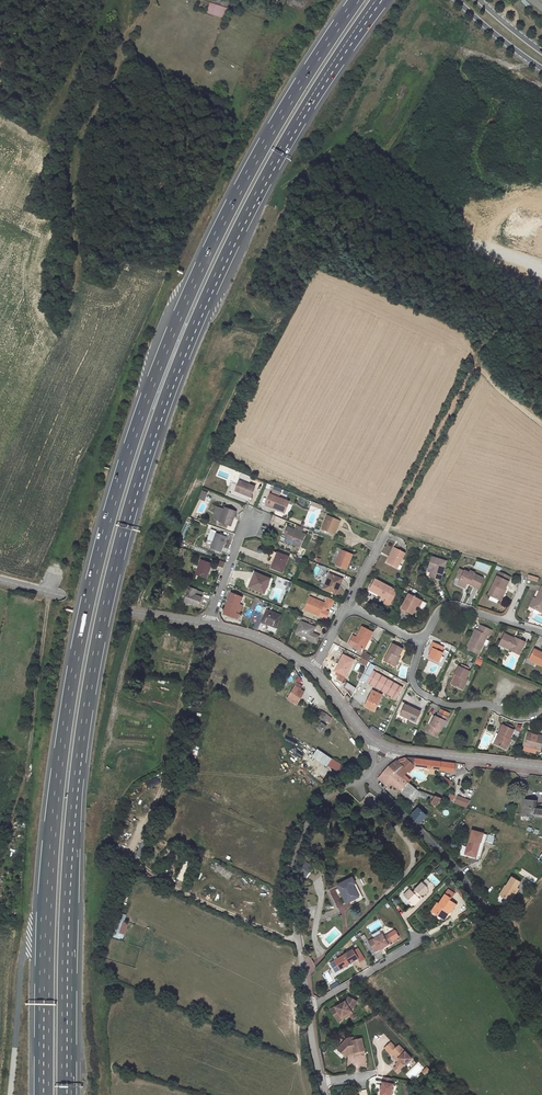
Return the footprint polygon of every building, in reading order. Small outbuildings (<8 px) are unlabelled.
[(209,4),(227,10),(229,2),(221,0),(211,0),(209,4)] [(209,4),(207,13),(224,18),(227,10),(209,4)] [(239,480),(235,491),(251,497),(255,487),(239,480)] [(202,491),(199,499),(204,501),(208,493),(202,491)] [(270,494),(266,505),(276,509),(277,508),(285,511),(289,502),(278,498),(279,496),(278,495),(276,494),(275,496),(272,495),(270,494)] [(311,506),(322,510),(323,507),(312,502),(311,506)] [(223,509),(216,507),(214,513),(215,519),(219,521),(223,509)] [(236,512),(224,508),(223,509),(219,521),(219,522),(231,526),(236,512)] [(327,516),(322,529),(334,535),(340,521),(327,516)] [(300,547),(305,535),(287,527),(285,532),(288,533),(286,537),(285,540),(300,547)] [(226,537),(215,533),(210,548),(221,552),(226,537)] [(405,553),(394,548),(387,562),(397,568),(405,553)] [(341,550),(335,565),(346,569),(352,555),(341,550)] [(282,572),(288,557),(277,553),(275,559),(271,568),(282,572)] [(431,577),(440,580),(446,561),(431,557),(429,566),(434,568),(431,577)] [(200,560),(195,575),(206,579),(212,564),(200,560)] [(469,584),(479,588),(483,579),(474,574),(474,573),(470,571),(469,573),(464,571),(460,569),(458,572),(459,573),(455,581),(459,583),(458,583),(465,587),(467,583),(468,581),(470,582),(469,584)] [(499,572),(488,595),(490,596),(489,600),(492,601),(494,598),(498,600),(503,589),(504,590),(510,577),(499,572)] [(264,593),(270,579),(256,574),(253,581),(252,580),(249,587),(264,593)] [(342,579),(331,574),(327,582),(329,583),(328,585),(325,583),(323,589),(336,594),(342,579)] [(377,595),(378,593),(387,598),(392,600),(397,591),(392,588),(375,579),(370,587),(377,591),(375,594),(377,595)] [(289,591),(293,583),(285,580),(283,585),(286,586),(285,590),(289,591)] [(184,601),(189,603),(198,606),(202,597),(194,595),(196,590),(189,587),(184,601)] [(541,612),(541,587),(532,607),(541,612)] [(242,597),(231,593),(224,609),(225,609),(223,614),(231,617),(231,616),(237,619),(239,615),(235,613),(238,606),(242,597)] [(419,599),(408,594),(401,609),(412,614),(416,606),(423,610),(426,603),(419,599)] [(309,597),(304,609),(319,616),(322,609),(324,603),(309,597)] [(324,610),(331,608),(326,606),(329,598),(327,597),(324,603),(322,609),(324,610)] [(261,622),(269,625),(276,628),(281,615),(266,609),(267,608),(263,607),(261,613),(264,615),(261,622)] [(312,633),(314,627),(300,621),(296,633),(310,638),(309,640),(316,643),(319,636),(312,633)] [(488,636),(491,630),(480,625),(478,631),(477,630),(469,646),(470,646),(469,649),(478,653),(479,650),(480,650),(487,635),(488,636)] [(372,632),(362,627),(357,635),(358,636),(357,638),(356,638),(353,636),(351,640),(354,642),(352,646),(360,651),(362,648),(366,640),(368,641),(372,632)] [(469,646),(477,630),(475,629),(467,645),(469,646)] [(510,650),(519,654),(525,642),(515,638),(515,639),(504,634),(500,643),(511,648),(510,649),(510,650)] [(441,652),(443,647),(433,642),(431,647),(433,648),(431,652),(428,658),(438,662),(443,652),(441,652)] [(393,644),(384,661),(394,666),(394,665),(398,658),(402,649),(393,644)] [(534,649),(529,660),(541,666),(541,653),(534,649)] [(364,652),(361,658),(368,661),(370,656),(366,653),(364,653),(364,652)] [(353,660),(343,655),(338,664),(340,665),(337,672),(338,672),(345,676),(353,660)] [(460,667),(459,666),(455,674),(456,675),(458,676),(454,685),(463,689),(467,680),(466,679),(469,671),(467,670),(460,667)] [(396,700),(403,687),(373,670),(366,682),(396,700)] [(345,676),(338,672),(336,674),(339,676),(337,679),(342,682),(345,676)] [(344,688),(353,693),(356,687),(347,682),(344,688)] [(297,704),(304,692),(299,690),(301,686),(296,684),(288,699),(297,704)] [(382,695),(372,691),(365,706),(374,711),(382,695)] [(415,722),(420,712),(405,705),(402,710),(401,714),(400,715),(415,722)] [(204,732),(208,715),(198,713),(195,725),(201,726),(200,732),(204,732)] [(446,721),(448,717),(447,717),(439,713),(438,713),(436,717),(435,716),(431,725),(430,724),(426,731),(436,736),(439,729),(440,730),(443,725),(445,720),(446,721)] [(500,735),(495,745),(506,750),(511,740),(509,739),(514,730),(511,729),(505,726),(502,725),(498,734),(500,735)] [(524,746),(541,750),(541,744),(541,739),(540,738),(540,737),(535,736),(536,734),(527,732),(524,746)] [(289,751),(299,759),(303,754),(293,746),(289,751)] [(317,748),(312,756),(339,773),(344,766),(317,748)] [(397,761),(396,761),(399,764),(408,771),(409,772),(415,766),(411,763),(411,758),(405,758),(404,760),(399,762),(397,761)] [(415,758),(411,758),(411,763),(415,766),(425,767),(434,768),(439,769),(440,762),(415,758)] [(396,761),(389,767),(406,782),(408,783),(410,781),(404,775),(408,771),(399,764),(396,761)] [(454,764),(440,762),(439,769),(453,771),(454,764)] [(389,767),(378,778),(384,783),(387,779),(392,783),(399,790),(406,782),(389,767)] [(448,787),(452,781),(445,776),(441,782),(448,787)] [(387,779),(384,783),(388,787),(392,783),(387,779)] [(399,790),(399,791),(405,796),(413,788),(407,783),(408,783),(406,782),(399,790)] [(413,788),(405,796),(409,800),(418,790),(413,788)] [(429,795),(418,790),(417,792),(418,796),(428,800),(429,795)] [(442,799),(434,796),(431,802),(434,807),(442,799)] [(470,801),(457,796),(455,804),(466,808),(470,801)] [(535,801),(523,800),(521,816),(533,817),(534,809),(535,805),(535,801)] [(418,809),(411,815),(419,823),(425,816),(418,809)] [(534,809),(533,817),(541,818),(541,809),(534,809)] [(472,830),(470,837),(481,840),(492,844),(495,837),(486,834),(472,830)] [(481,840),(470,837),(468,846),(465,845),(463,853),(465,854),(476,857),(480,858),(482,851),(481,851),(478,850),(479,845),(481,840)] [(143,838),(136,856),(142,858),(149,840),(143,838)] [(185,860),(176,878),(182,881),(190,863),(185,860)] [(305,864),(299,872),(305,877),(311,869),(305,864)] [(435,870),(439,875),(443,872),(439,867),(435,870)] [(206,870),(203,876),(211,881),(214,875),(206,870)] [(436,886),(440,882),(432,873),(428,877),(436,886)] [(520,883),(512,877),(506,886),(503,890),(505,891),(502,896),(511,902),(519,889),(517,888),(520,883)] [(352,878),(338,885),(347,903),(353,900),(361,896),(352,878)] [(413,893),(410,889),(407,892),(407,898),(411,902),(413,900),(417,903),(420,900),(418,897),(420,895),(421,895),(425,895),(428,892),(428,888),(422,883),(415,890),(416,890),(413,893)] [(437,903),(432,912),(438,915),(439,913),(446,918),(448,914),(448,912),(449,911),(450,912),(451,913),(456,905),(450,901),(454,894),(448,890),(439,904),(437,903)] [(374,939),(368,942),(374,952),(379,949),(380,950),(389,945),(388,944),(392,941),(388,935),(384,937),(383,935),(374,940),(374,939)] [(353,950),(335,961),(338,966),(340,964),(343,968),(358,959),(360,962),(365,959),(358,949),(354,951),(353,950)] [(357,1001),(349,997),(347,1001),(336,1007),(337,1009),(332,1012),(338,1022),(343,1019),(342,1017),(351,1012),(350,1010),(354,1008),(357,1001)] [(347,1039),(337,1049),(344,1056),(348,1051),(354,1050),(354,1052),(355,1056),(365,1053),(362,1039),(354,1041),(353,1038),(347,1039)] [(391,1043),(385,1048),(390,1054),(391,1053),(397,1060),(398,1060),(399,1059),(400,1060),(398,1062),(396,1064),(397,1066),(401,1070),(412,1059),(399,1046),(396,1048),(391,1043)] [(421,1071),(424,1075),(430,1071),(427,1067),(421,1071)] [(384,1077),(382,1088),(382,1091),(381,1094),(391,1094),(393,1084),(391,1084),(392,1079),(384,1077)]
